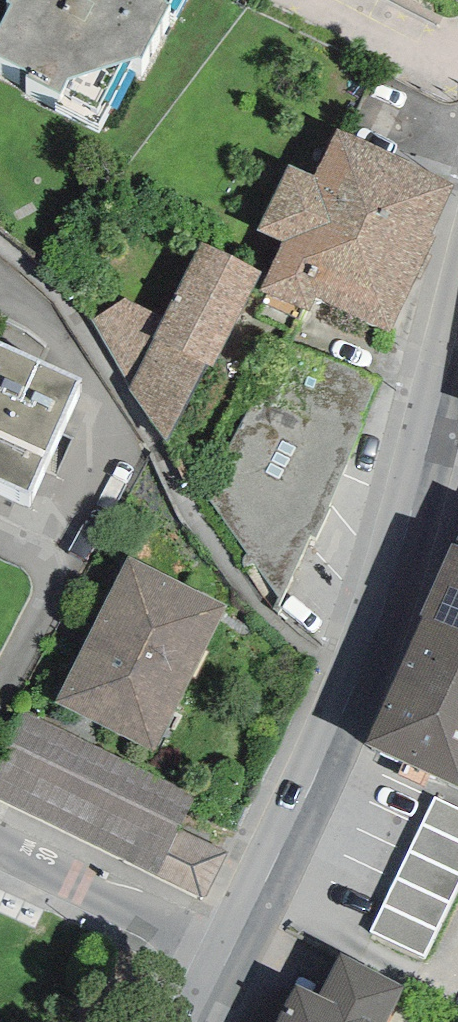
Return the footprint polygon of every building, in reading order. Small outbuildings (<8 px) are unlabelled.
[(0,25),(0,56),(29,71),(26,76),(60,95),(55,103),(99,125),(130,60),(142,57),(167,12),(174,16),(183,0),(7,0),(6,1),(11,3),(0,25)] [(289,164),(258,231),(283,242),(261,290),(309,310),(316,298),(392,333),(438,236),(433,233),(456,184),(337,129),(315,176),(289,164)] [(128,390),(166,441),(206,364),(213,367),(262,273),(201,242),(165,315),(129,387),(128,390)] [(94,321),(129,387),(165,315),(126,298),(94,321)] [(28,494),(82,377),(0,341),(0,482),(28,494)] [(457,635),(457,537),(455,544),(451,543),(420,615),(425,618),(457,635)] [(162,750),(232,601),(129,552),(59,702),(162,750)] [(365,744),(457,789),(457,635),(425,618),(365,744)] [(199,788),(27,704),(0,758),(0,793),(208,895),(231,847),(182,823),(199,788)] [(369,933),(424,959),(457,887),(457,806),(434,795),(369,933)] [(407,986),(340,953),(319,996),(295,984),(275,1021),(389,1021),(407,986)]
